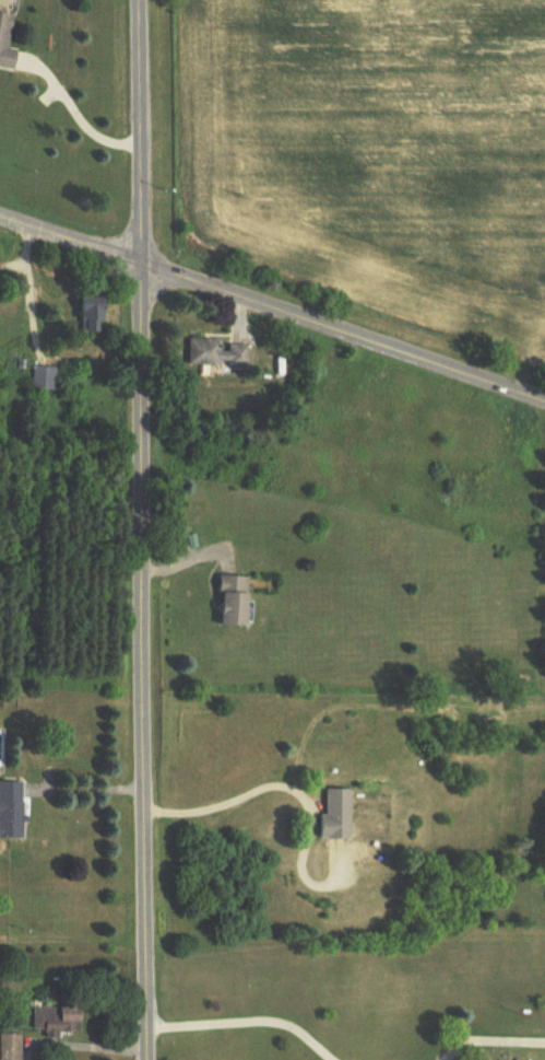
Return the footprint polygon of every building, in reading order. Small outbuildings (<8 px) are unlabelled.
[(20,52),(10,50),(16,17),(0,15),(0,68),(17,71),(20,52)] [(111,298),(80,298),(80,334),(104,334),(104,323),(111,323),(111,298)] [(191,365),(244,365),(244,341),(191,341),(191,365)] [(55,390),(55,368),(32,368),(32,390),(55,390)] [(221,627),(251,627),(251,577),(221,577),(221,627)] [(504,723),(495,720),(493,726),(502,729),(504,723)] [(25,840),(24,783),(0,784),(0,840),(25,840)] [(312,839),(350,839),(350,790),(321,790),(321,816),(312,816),(312,839)] [(35,1007),(35,1030),(50,1030),(50,1039),(62,1039),(62,1032),(85,1032),(86,1007),(35,1007)] [(1,1034),(1,1059),(22,1059),(22,1034),(1,1034)]
